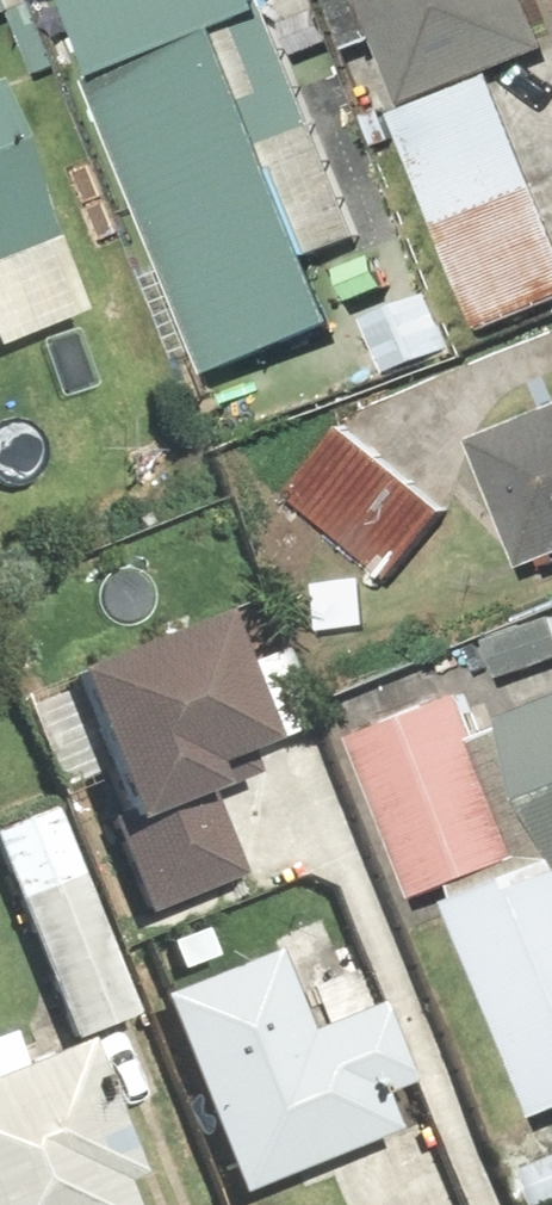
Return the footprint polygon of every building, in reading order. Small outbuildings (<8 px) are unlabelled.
[(14,10),(42,73),(66,62),(38,0),(0,0),(0,16),(14,10)] [(356,316),(287,140),(328,123),(280,0),(78,0),(223,369),(356,316)] [(357,45),(387,33),(413,99),(551,45),(551,11),(548,0),(339,0),(357,45)] [(405,113),(489,327),(551,302),(551,189),(507,73),(405,113)] [(93,307),(0,80),(0,344),(93,307)] [(459,349),(438,291),(374,314),(395,372),(459,349)] [(487,433),(537,562),(551,556),(551,407),(487,433)] [(356,422),(298,491),(401,579),(459,510),(356,422)] [(253,660),(231,605),(22,692),(65,794),(101,779),(154,908),(245,870),(212,791),(227,785),(218,763),(319,721),(287,645),(253,660)] [(482,638),(500,686),(551,666),(551,612),(482,638)] [(460,691),(377,725),(439,876),(522,843),(460,691)] [(494,723),(551,864),(551,700),(494,723)] [(0,827),(0,838),(80,1037),(142,1012),(58,804),(0,827)] [(441,907),(526,1116),(551,1106),(551,890),(542,866),(441,907)] [(275,945),(162,993),(247,1191),(399,1126),(383,1089),(415,1075),(383,1001),(312,1032),(275,945)] [(0,1075),(0,1204),(140,1204),(129,1177),(146,1171),(92,1038),(0,1075)]
